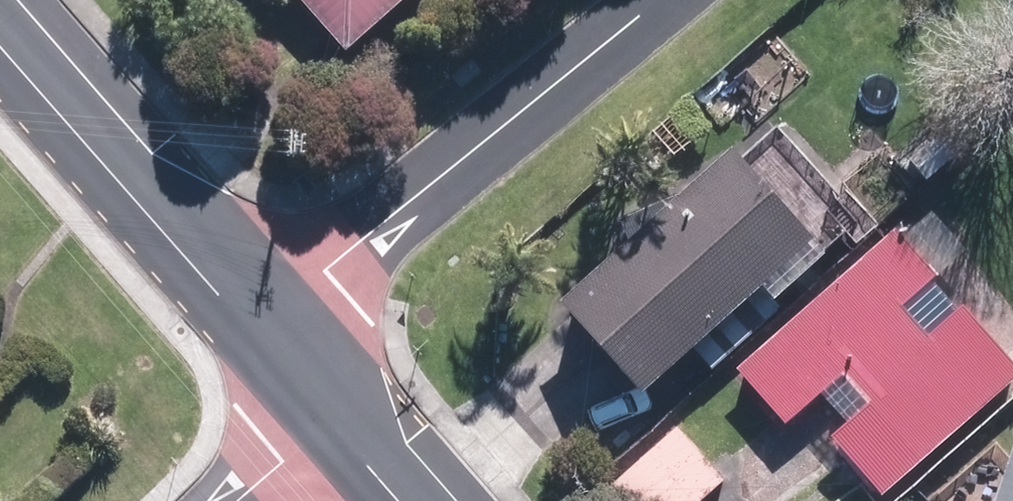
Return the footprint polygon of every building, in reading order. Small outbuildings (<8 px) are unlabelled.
[(355,59),(425,0),(306,0),(355,59)] [(936,131),(899,162),(922,190),(931,183),(936,190),(975,158),(958,137),(948,145),(936,131)] [(829,257),(750,167),(693,218),(687,206),(630,228),(644,263),(577,321),(658,411),(708,364),(720,378),(800,307),(788,293),(829,257)] [(887,500),(895,500),(1012,398),(1012,360),(974,314),(938,343),(914,315),(948,286),(906,238),(745,377),(795,434),(853,385),(878,413),(839,447),(887,500)] [(735,488),(681,429),(619,486),(623,490),(620,493),(628,500),(720,500),(735,488)]
